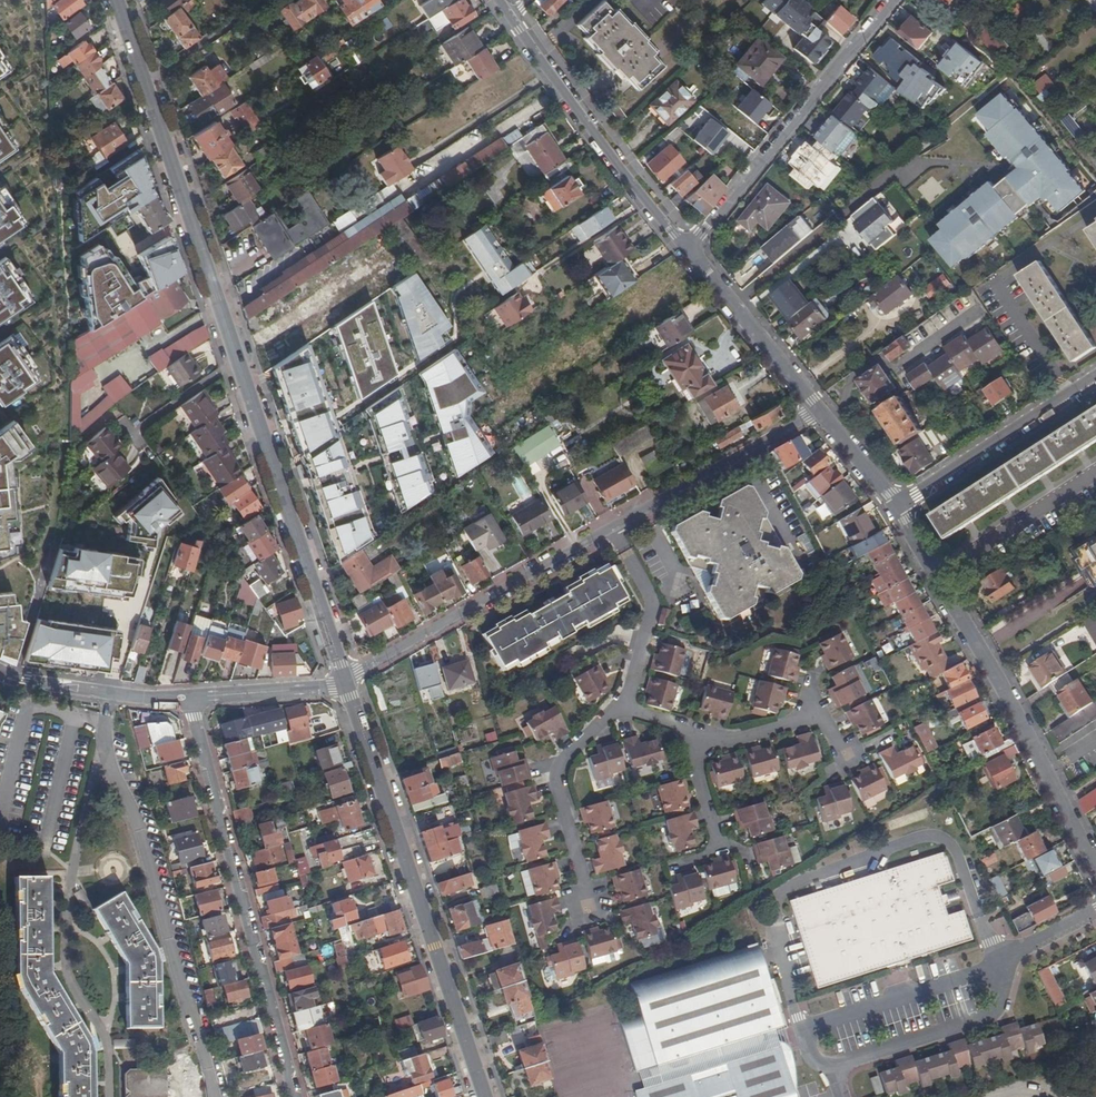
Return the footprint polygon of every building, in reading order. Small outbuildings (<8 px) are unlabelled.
[(79,0),(56,0),(51,4),(63,19),(83,4),(79,0)] [(161,0),(170,12),(178,7),(180,5),(187,0),(161,0)] [(194,0),(187,0),(180,5),(185,11),(196,3),(194,0)] [(296,2),(308,17),(324,6),(319,0),(299,0),(296,2)] [(338,6),(350,25),(365,15),(355,0),(347,0),(338,6)] [(380,5),(376,0),(355,0),(365,15),(380,5)] [(420,6),(428,17),(455,0),(429,0),(420,6)] [(462,0),(455,0),(428,17),(427,18),(435,31),(449,22),(453,28),(474,14),(468,5),(466,7),(462,0)] [(534,1),(548,14),(563,0),(535,0),(534,1)] [(759,32),(771,42),(785,25),(796,35),(798,34),(803,38),(793,50),(811,64),(830,41),(816,29),(823,21),(814,12),(808,19),(802,15),(808,8),(798,0),(766,0),(761,5),(773,15),(759,32)] [(602,1),(577,24),(587,35),(585,37),(598,52),(597,53),(612,69),(613,69),(623,79),(626,76),(638,89),(662,66),(651,54),(653,51),(644,41),(645,39),(630,23),(629,24),(615,9),(612,12),(602,1)] [(1018,1),(1012,6),(1017,12),(1023,7),(1018,1)] [(308,17),(296,2),(291,5),(290,4),(280,12),(291,28),(303,21),(307,26),(311,23),(308,17)] [(168,26),(184,48),(200,37),(178,7),(170,12),(158,21),(159,23),(158,24),(159,25),(159,27),(161,28),(163,28),(164,29),(168,26)] [(839,7),(825,22),(840,35),(854,19),(839,7)] [(88,26),(78,12),(64,23),(74,37),(88,26)] [(914,17),(900,34),(919,50),(933,33),(914,17)] [(977,33),(979,35),(990,26),(988,24),(977,33)] [(53,26),(47,32),(47,40),(58,34),(53,26)] [(995,53),(997,55),(1007,47),(990,26),(979,35),(995,53)] [(465,59),(481,48),(468,27),(442,43),(456,64),(462,61),(465,59)] [(1032,37),(1042,49),(1048,44),(1038,32),(1032,37)] [(352,66),(357,63),(341,38),(318,53),(321,58),(340,46),(352,66)] [(884,48),(882,46),(874,57),(883,64),(885,62),(890,66),(888,69),(892,72),(890,75),(904,86),(900,91),(923,107),(932,96),(935,98),(943,87),(930,76),(932,73),(919,64),(921,61),(892,38),(884,48)] [(85,45),(82,40),(67,51),(56,59),(61,65),(71,59),(74,64),(92,50),(87,43),(85,45)] [(759,40),(738,65),(758,82),(756,84),(762,88),(778,69),(774,65),(779,59),(780,60),(781,59),(759,40)] [(982,62),(960,44),(941,68),(963,85),(982,62)] [(62,45),(48,56),(48,65),(56,59),(67,51),(62,45)] [(494,66),(482,48),(481,48),(465,59),(477,77),(478,80),(494,70),(496,69),(494,66)] [(98,59),(92,50),(74,64),(83,76),(99,65),(96,60),(98,59)] [(266,53),(256,59),(248,64),(252,69),(269,57),(266,53)] [(310,88),(327,77),(315,57),(298,68),(310,88)] [(465,67),(462,61),(456,64),(446,71),(449,74),(451,73),(452,75),(465,67)] [(110,81),(99,65),(83,76),(82,77),(94,93),(110,81)] [(187,76),(200,96),(203,94),(220,82),(226,79),(216,65),(207,71),(203,66),(187,76)] [(872,68),(858,85),(876,100),(890,83),(878,73),(872,68)] [(438,76),(432,80),(435,84),(441,80),(438,76)] [(250,97),(269,85),(265,78),(246,90),(250,97)] [(122,97),(110,81),(94,93),(89,96),(99,110),(104,106),(105,108),(122,97)] [(203,94),(216,113),(233,102),(220,82),(203,94)] [(676,82),(651,105),(667,124),(693,101),(676,82)] [(876,100),(880,104),(894,87),(890,83),(876,100)] [(1053,84),(1047,89),(1051,95),(1057,90),(1053,84)] [(1035,98),(1040,103),(1051,95),(1047,89),(1035,98)] [(835,112),(853,126),(870,106),(852,91),(835,112)] [(930,240),(954,267),(966,257),(968,259),(1019,215),(1018,214),(1030,205),(1030,206),(1043,195),(1047,200),(1049,199),(1059,211),(1083,190),(1067,171),(1069,169),(1017,109),(1016,109),(1002,93),(977,114),(991,131),(987,134),(1007,158),(1009,156),(1019,167),(995,187),(990,181),(938,225),(942,230),(941,232),(940,231),(930,240)] [(200,96),(187,104),(200,124),(216,113),(203,94),(200,96)] [(244,102),(225,113),(227,116),(231,114),(233,118),(236,116),(247,133),(259,126),(244,102)] [(618,105),(610,110),(619,122),(626,117),(618,105)] [(667,124),(651,105),(648,107),(665,126),(667,124)] [(870,106),(853,126),(860,132),(877,112),(870,106)] [(820,126),(813,135),(840,156),(857,134),(834,115),(823,129),(820,126)] [(712,119),(694,141),(701,147),(711,154),(729,133),(712,119)] [(214,121),(192,135),(207,159),(209,158),(229,145),(223,135),(226,133),(223,129),(220,131),(214,121)] [(93,165),(126,143),(112,122),(85,140),(94,154),(88,157),(93,165)] [(541,125),(557,149),(561,147),(544,122),(541,125)] [(549,181),(573,165),(568,158),(565,160),(557,149),(541,125),(508,146),(516,158),(528,150),(549,181)] [(681,130),(676,126),(663,138),(669,145),(684,133),(681,130)] [(11,143),(0,127),(0,150),(11,143)] [(506,143),(520,135),(516,129),(503,137),(506,143)] [(262,295),(243,308),(246,318),(253,314),(321,269),(383,229),(398,219),(436,194),(464,175),(506,147),(500,138),(404,201),(316,259),(262,295)] [(811,144),(807,148),(793,165),(811,180),(821,167),(824,163),(830,157),(812,142),(811,144)] [(1085,142),(1079,146),(1092,161),(1095,158),(1095,154),(1085,142)] [(252,153),(257,161),(273,152),(267,143),(252,153)] [(229,145),(209,158),(222,177),(241,165),(231,148),(233,147),(231,144),(229,145)] [(386,186),(412,169),(407,161),(409,160),(403,152),(402,153),(397,145),(377,158),(385,170),(379,174),(386,186)] [(669,146),(648,164),(661,181),(683,162),(669,146)] [(706,152),(701,147),(694,153),(698,158),(706,152)] [(132,206),(152,193),(138,149),(76,190),(80,240),(132,206)] [(246,169),(225,182),(239,205),(248,199),(260,191),(246,169)] [(670,200),(676,207),(685,199),(688,196),(686,193),(695,184),(696,183),(702,177),(696,171),(689,176),(685,171),(670,184),(676,192),(678,190),(680,193),(670,200)] [(703,214),(723,189),(710,175),(688,196),(685,199),(703,214)] [(561,207),(580,194),(567,176),(541,193),(546,200),(553,196),(561,207)] [(55,179),(60,187),(67,182),(64,179),(58,177),(55,179)] [(769,185),(750,209),(771,226),(790,202),(769,185)] [(251,225),(250,226),(272,260),(329,223),(307,189),(293,198),(306,218),(286,230),(274,211),(263,218),(251,225)] [(366,199),(333,220),(340,231),(383,202),(377,192),(366,199)] [(147,231),(168,218),(152,193),(132,206),(137,215),(134,217),(136,219),(138,218),(147,231)] [(257,287),(262,295),(316,259),(404,201),(399,193),(340,232),(257,287)] [(605,206),(614,219),(632,206),(622,194),(605,206)] [(546,200),(554,211),(561,207),(553,196),(546,200)] [(874,198),(852,217),(856,222),(855,224),(859,229),(863,230),(863,234),(870,243),(886,231),(884,228),(893,221),(874,198)] [(239,205),(222,215),(232,231),(247,221),(251,225),(263,218),(256,207),(254,208),(248,199),(239,205)] [(20,221),(15,213),(16,212),(9,201),(2,206),(0,202),(0,235),(20,221)] [(771,226),(750,209),(740,221),(751,229),(759,220),(769,228),(771,226)] [(801,216),(788,226),(801,241),(812,231),(801,216)] [(398,219),(383,229),(393,243),(412,273),(413,272),(422,266),(427,263),(412,241),(398,219)] [(486,222),(462,237),(500,294),(536,270),(527,257),(515,265),(486,222)] [(1088,229),(1095,242),(1095,224),(1088,229)] [(600,251),(621,237),(620,235),(621,234),(616,226),(593,241),(600,251)] [(764,247),(763,248),(770,256),(757,266),(762,273),(801,241),(788,226),(780,233),(764,247)] [(167,235),(140,252),(153,288),(179,272),(167,235)] [(620,258),(632,250),(625,239),(623,240),(621,237),(600,251),(609,265),(620,258)] [(102,250),(99,245),(81,256),(87,331),(94,326),(119,311),(141,296),(114,256),(112,259),(105,248),(102,250)] [(324,268),(326,271),(302,287),(306,293),(363,256),(356,246),(324,268)] [(609,265),(596,275),(610,297),(634,281),(620,258),(609,265)] [(1018,275),(1075,361),(1095,348),(1095,345),(1040,261),(1018,275)] [(21,304),(17,299),(23,295),(7,271),(3,274),(0,269),(0,318),(21,304)] [(144,295),(159,317),(186,300),(176,286),(180,283),(175,275),(174,276),(154,288),(149,291),(144,295)] [(898,276),(869,298),(876,306),(879,303),(887,313),(912,294),(898,276)] [(930,298),(949,285),(943,276),(924,289),(930,298)] [(414,277),(393,291),(416,359),(437,344),(414,277)] [(781,308),(790,319),(810,304),(790,280),(771,296),(779,305),(780,304),(783,307),(781,308)] [(949,285),(938,293),(943,300),(957,290),(952,283),(949,285)] [(494,308),(500,318),(526,301),(519,291),(494,308)] [(141,296),(119,311),(125,321),(136,338),(162,321),(159,317),(144,295),(142,296),(141,296)] [(790,319),(789,321),(803,338),(830,315),(816,298),(810,304),(790,319)] [(526,301),(500,318),(506,327),(531,310),(526,301)] [(371,304),(332,329),(357,400),(394,374),(371,304)] [(119,311),(94,326),(101,336),(102,336),(125,321),(119,311)] [(659,352),(692,331),(678,311),(656,326),(646,332),(659,352)] [(308,321),(315,332),(328,324),(321,313),(308,321)] [(253,314),(246,318),(250,331),(258,329),(253,314)] [(125,321),(102,336),(113,352),(136,338),(125,321)] [(87,331),(69,342),(70,344),(70,362),(70,379),(89,367),(113,352),(102,336),(101,336),(94,326),(87,331)] [(198,343),(208,337),(205,326),(190,331),(198,343)] [(929,366),(926,362),(907,375),(915,388),(935,375),(943,388),(963,376),(959,370),(979,357),(983,363),(1003,350),(989,328),(969,341),(965,335),(945,348),(949,354),(929,366)] [(144,357),(155,373),(164,367),(186,352),(198,344),(190,331),(181,337),(156,354),(154,350),(144,357)] [(911,347),(904,336),(885,349),(892,360),(911,347)] [(1,404),(36,380),(7,339),(0,344),(0,402),(1,404)] [(691,398),(712,385),(705,374),(696,361),(686,345),(662,360),(667,368),(681,389),(684,387),(691,398)] [(306,347),(271,367),(336,561),(339,560),(358,547),(371,539),(306,347)] [(455,349),(420,372),(424,378),(457,475),(491,453),(467,419),(469,400),(483,389),(455,349)] [(200,371),(186,352),(164,367),(178,387),(200,371)] [(696,361),(705,374),(708,371),(699,358),(696,361)] [(886,374),(880,366),(858,380),(874,403),(896,388),(887,373),(886,374)] [(89,367),(70,379),(70,390),(95,375),(89,367)] [(680,390),(681,389),(667,368),(664,370),(677,391),(680,390)] [(97,377),(95,375),(70,390),(70,412),(70,430),(75,436),(91,422),(112,404),(106,395),(79,418),(80,393),(95,385),(92,380),(97,377)] [(106,395),(112,404),(114,401),(131,390),(120,375),(101,388),(106,395)] [(1013,392),(1003,377),(986,389),(996,403),(1013,392)] [(402,385),(362,411),(367,417),(366,421),(398,513),(436,489),(432,481),(432,478),(402,385)] [(724,386),(704,398),(716,420),(737,408),(724,386)] [(687,400),(691,398),(684,387),(681,389),(680,390),(687,400)] [(197,428),(213,416),(218,413),(202,390),(181,404),(197,428)] [(880,409),(903,444),(917,435),(923,431),(899,396),(880,409)] [(716,420),(704,398),(697,403),(709,424),(716,420)] [(780,407),(778,404),(737,427),(714,440),(719,447),(742,434),(744,437),(750,433),(747,427),(753,424),(756,428),(780,415),(777,409),(780,407)] [(932,514),(947,538),(997,506),(1095,440),(1095,406),(1052,435),(962,494),(932,514)] [(544,417),(548,424),(553,421),(548,414),(544,417)] [(935,422),(939,420),(935,414),(929,418),(933,424),(935,422)] [(225,444),(227,442),(220,432),(223,430),(213,416),(197,428),(189,433),(206,457),(223,446),(225,444)] [(12,553),(11,544),(16,544),(14,520),(12,520),(11,507),(13,507),(8,459),(15,458),(23,452),(21,450),(29,444),(12,420),(0,429),(0,557),(12,553)] [(935,422),(933,424),(937,429),(920,440),(926,448),(929,445),(931,448),(945,438),(935,422)] [(548,424),(512,446),(524,466),(560,444),(548,424)] [(937,429),(933,424),(923,431),(917,435),(920,439),(920,440),(937,429)] [(612,445),(619,458),(654,438),(646,425),(612,445)] [(101,462),(114,451),(120,446),(105,427),(85,444),(101,462)] [(797,437),(771,451),(781,470),(798,461),(798,460),(808,455),(797,437)] [(920,440),(920,439),(900,451),(915,473),(934,460),(928,451),(931,449),(931,448),(929,445),(926,448),(920,440)] [(223,446),(230,456),(233,454),(225,444),(223,446)] [(220,487),(238,474),(227,458),(230,456),(223,446),(206,457),(201,460),(220,487)] [(822,456),(816,450),(801,461),(813,477),(826,467),(837,458),(829,449),(822,456)] [(101,462),(93,468),(109,486),(129,469),(114,451),(101,462)] [(640,458),(650,477),(663,469),(652,451),(640,458)] [(238,474),(241,472),(230,456),(227,458),(238,474)] [(660,462),(664,469),(670,465),(667,459),(660,462)] [(606,503),(635,486),(621,461),(591,478),(606,503)] [(821,496),(840,480),(833,472),(831,473),(826,467),(813,477),(808,481),(820,496),(821,496)] [(138,476),(136,474),(108,497),(115,505),(140,484),(135,479),(138,476)] [(227,502),(247,488),(238,474),(220,487),(218,488),(227,502)] [(856,499),(841,480),(840,480),(821,496),(835,513),(856,499)] [(567,520),(591,507),(579,486),(555,500),(567,520)] [(670,532),(689,567),(694,569),(709,573),(709,574),(713,575),(710,587),(706,587),(704,594),(719,620),(725,621),(795,582),(797,575),(748,489),(742,487),(672,526),(670,532)] [(244,518),(261,507),(247,488),(227,502),(224,504),(227,509),(234,504),(244,518)] [(522,535),(553,517),(541,498),(511,515),(522,535)] [(852,546),(873,535),(859,508),(839,520),(852,546)] [(463,529),(464,530),(492,514),(491,513),(463,529)] [(248,539),(264,528),(255,514),(239,525),(248,539)] [(492,514),(464,530),(476,550),(488,543),(490,547),(506,538),(492,514)] [(67,524),(71,529),(80,521),(76,516),(67,524)] [(147,526),(146,534),(147,534),(167,536),(174,537),(175,528),(147,526)] [(269,552),(276,547),(264,528),(248,539),(246,540),(247,542),(257,557),(254,559),(255,561),(269,552)] [(884,543),(878,532),(873,535),(852,546),(850,547),(856,558),(863,554),(884,543)] [(104,546),(109,547),(113,534),(108,533),(104,546)] [(176,540),(168,538),(166,546),(174,548),(176,540)] [(173,563),(191,569),(201,539),(195,539),(193,546),(179,543),(173,563)] [(1091,539),(1074,549),(1078,555),(1074,558),(1084,573),(1092,567),(1095,571),(1095,539),(1093,541),(1091,539)] [(871,564),(890,554),(884,543),(863,554),(865,557),(867,556),(871,564)] [(104,546),(100,555),(107,557),(111,548),(109,547),(104,546)] [(358,547),(339,560),(360,591),(372,584),(386,576),(394,571),(399,568),(390,555),(372,567),(358,547)] [(281,570),(269,552),(255,561),(253,563),(255,566),(265,581),(270,578),(272,580),(279,575),(277,573),(281,570)] [(876,578),(897,566),(890,554),(871,564),(877,574),(875,575),(876,578)] [(478,578),(487,573),(477,556),(460,565),(469,580),(477,576),(478,578)] [(244,573),(255,566),(253,563),(242,570),(244,573)] [(595,575),(609,567),(607,563),(593,571),(594,572),(595,575)] [(432,584),(441,599),(451,594),(453,596),(462,591),(448,565),(440,570),(438,566),(427,572),(432,584)] [(880,579),(885,589),(904,579),(897,566),(876,578),(877,580),(880,579)] [(402,585),(403,587),(411,583),(403,567),(394,571),(402,585)] [(612,604),(625,597),(609,567),(595,575),(594,572),(579,580),(580,583),(566,591),(567,592),(527,615),(527,613),(512,622),(511,620),(497,628),(498,630),(484,637),(491,649),(488,651),(491,657),(494,656),(501,667),(513,660),(515,664),(531,655),(546,647),(544,643),(556,635),(569,628),(583,620),(585,624),(599,616),(614,607),(612,604)] [(694,569),(689,567),(704,594),(706,587),(710,587),(713,575),(709,574),(709,573),(694,569)] [(1002,567),(984,579),(988,586),(990,589),(988,591),(994,600),(1015,588),(1010,580),(1015,577),(1011,571),(1006,574),(1002,567)] [(394,571),(386,576),(393,589),(402,585),(394,571)] [(121,589),(128,591),(133,575),(126,573),(125,576),(121,589)] [(236,599),(253,605),(256,596),(248,585),(243,577),(239,589),(236,599)] [(256,596),(257,598),(268,590),(263,584),(262,584),(258,578),(248,585),(256,596)] [(580,583),(579,580),(579,579),(564,587),(566,591),(580,583)] [(889,601),(890,604),(911,593),(904,579),(885,589),(891,600),(889,601)] [(430,605),(441,599),(432,584),(424,588),(423,586),(420,587),(421,590),(413,594),(422,612),(431,607),(430,605)] [(402,599),(408,596),(403,587),(402,585),(393,589),(396,593),(399,600),(402,599)] [(20,637),(25,620),(18,618),(16,602),(12,603),(11,593),(0,594),(0,654),(13,658),(20,637)] [(357,607),(366,602),(360,593),(352,598),(357,607)] [(911,593),(890,604),(891,606),(894,605),(900,616),(918,606),(911,593)] [(1040,593),(1010,620),(1018,630),(1049,603),(1040,593)] [(392,621),(394,626),(403,622),(402,619),(410,615),(402,599),(399,600),(395,602),(392,595),(381,601),(392,621)] [(259,607),(262,605),(257,598),(256,596),(253,605),(251,613),(257,616),(259,607)] [(379,596),(356,610),(358,614),(358,615),(369,634),(392,621),(381,601),(379,596)] [(300,615),(294,597),(276,603),(284,627),(296,624),(294,618),(300,615)] [(627,600),(625,597),(612,604),(614,607),(627,600)] [(679,612),(695,607),(692,600),(676,605),(679,612)] [(1000,610),(1005,618),(1017,610),(1012,603),(1000,610)] [(903,628),(904,630),(925,619),(918,606),(900,616),(905,626),(903,628)] [(616,611),(614,607),(599,616),(601,619),(616,611)] [(510,618),(511,620),(512,622),(527,613),(524,610),(510,618)] [(667,612),(661,610),(656,626),(663,627),(667,612)] [(182,653),(180,657),(193,661),(196,651),(199,652),(201,646),(203,646),(209,625),(211,618),(194,613),(191,625),(186,640),(182,653)] [(1084,620),(1095,640),(1095,613),(1084,620)] [(93,647),(89,660),(98,663),(105,643),(111,645),(112,641),(115,634),(111,633),(115,622),(103,618),(93,647)] [(112,641),(131,647),(138,624),(120,618),(118,623),(115,634),(112,641)] [(925,619),(904,630),(906,633),(908,631),(914,643),(933,633),(925,619)] [(170,636),(167,648),(182,653),(186,640),(191,625),(175,620),(170,636)] [(571,632),(585,624),(583,620),(569,628),(571,632)] [(138,624),(131,647),(143,651),(150,627),(139,624),(138,624)] [(203,646),(200,654),(217,659),(219,653),(221,645),(224,636),(226,631),(209,625),(203,646)] [(482,634),(484,637),(498,630),(497,628),(495,626),(482,634)] [(237,659),(236,660),(259,668),(266,646),(256,643),(257,640),(254,639),(257,631),(246,628),(242,642),(237,659)] [(53,637),(52,641),(47,657),(65,663),(66,657),(75,633),(70,631),(68,638),(60,636),(59,639),(53,637)] [(75,631),(75,633),(66,657),(83,663),(92,636),(75,631)] [(914,643),(910,645),(915,654),(915,659),(917,665),(922,667),(923,670),(925,669),(930,678),(940,672),(950,667),(939,646),(936,648),(934,644),(937,643),(940,641),(935,632),(933,633),(914,643)] [(32,634),(22,666),(29,667),(33,655),(46,660),(47,657),(52,641),(32,634)] [(558,639),(556,635),(544,643),(546,647),(558,639)] [(824,663),(823,664),(827,672),(851,659),(839,635),(818,646),(823,656),(822,657),(824,663)] [(221,645),(219,653),(237,659),(242,642),(224,636),(221,645)] [(654,663),(652,662),(650,671),(677,678),(684,652),(662,646),(659,657),(656,656),(654,663)] [(1033,681),(1062,662),(1053,649),(1029,665),(1034,673),(1030,676),(1033,681)] [(793,685),(795,676),(793,676),(795,669),(792,668),(795,658),(774,651),(767,677),(793,685)] [(293,665),(305,665),(296,653),(282,653),(283,657),(271,658),(272,674),(293,673),(293,665)] [(11,663),(13,658),(0,654),(0,658),(11,663)] [(533,658),(531,655),(515,664),(517,667),(533,658)] [(503,671),(515,664),(513,660),(501,667),(503,671)] [(474,682),(468,661),(443,668),(449,690),(474,682)] [(1039,690),(1051,683),(1068,671),(1062,662),(1033,681),(1039,690)] [(940,672),(949,688),(966,680),(958,663),(950,667),(940,672)] [(440,685),(434,664),(414,669),(420,690),(432,687),(440,685)] [(139,665),(134,681),(142,683),(146,667),(139,665)] [(602,674),(603,673),(599,665),(574,678),(588,702),(609,691),(603,681),(605,679),(602,674)] [(837,691),(829,696),(836,709),(863,695),(858,685),(860,683),(852,668),(830,678),(835,687),(837,691)] [(1051,683),(1057,692),(1059,691),(1079,678),(1072,669),(1068,671),(1051,683)] [(651,687),(649,693),(651,694),(648,705),(669,711),(677,685),(651,678),(649,686),(651,687)] [(1079,678),(1059,691),(1074,715),(1094,702),(1079,678)] [(949,688),(945,690),(953,708),(974,698),(975,698),(966,680),(949,688)] [(781,698),(783,698),(785,690),(759,682),(752,709),(773,715),(777,704),(779,704),(781,698)] [(442,692),(440,685),(432,687),(434,695),(442,692)] [(718,717),(717,719),(725,721),(733,695),(706,687),(700,710),(711,713),(711,715),(718,717)] [(827,691),(829,696),(837,691),(835,687),(827,691)] [(958,717),(967,733),(987,723),(974,698),(953,708),(943,713),(948,721),(958,717)] [(851,720),(854,726),(856,725),(862,736),(882,725),(869,701),(845,713),(849,721),(851,720)] [(1050,731),(1059,744),(1095,720),(1095,701),(1094,702),(1074,715),(1050,731)] [(289,745),(311,738),(302,704),(286,709),(292,731),(286,733),(288,742),(289,745)] [(551,729),(552,731),(557,739),(570,732),(555,707),(543,713),(540,712),(534,715),(533,719),(527,722),(537,740),(548,734),(546,731),(551,729)] [(285,728),(280,709),(256,716),(261,734),(285,728)] [(261,734),(256,716),(222,725),(226,743),(245,739),(250,737),(261,734)] [(147,724),(133,727),(139,750),(155,746),(174,740),(170,726),(165,722),(147,724)] [(912,728),(925,753),(936,748),(923,722),(912,728)] [(995,747),(998,752),(1013,744),(1010,737),(999,743),(995,734),(992,736),(989,729),(971,738),(980,755),(995,747)] [(495,732),(485,735),(487,743),(498,740),(495,732)] [(794,750),(794,747),(781,751),(787,770),(793,768),(797,770),(804,768),(805,765),(818,761),(809,733),(796,737),(798,746),(799,748),(794,750)] [(641,746),(640,744),(638,735),(624,739),(632,767),(644,764),(647,766),(654,764),(655,761),(662,759),(657,739),(645,742),(646,745),(641,746)] [(250,737),(245,739),(248,752),(253,751),(250,737)] [(226,743),(224,744),(227,757),(248,752),(245,739),(226,743)] [(176,740),(174,740),(155,746),(159,762),(181,757),(176,740)] [(604,754),(599,755),(589,758),(596,781),(613,776),(612,773),(624,769),(616,740),(601,745),(604,754)] [(998,752),(982,760),(984,764),(1002,755),(1003,757),(1017,752),(1013,744),(998,752)] [(340,764),(342,763),(336,745),(312,752),(314,756),(316,756),(321,770),(340,764)] [(897,757),(896,754),(892,746),(879,753),(892,779),(904,773),(908,775),(913,772),(915,768),(921,765),(912,747),(901,752),(902,755),(897,757)] [(761,751),(760,749),(753,751),(753,749),(744,751),(752,778),(779,770),(772,748),(761,751)] [(253,751),(248,752),(252,765),(253,765),(257,764),(253,751)] [(518,765),(517,760),(514,751),(491,758),(496,775),(498,774),(502,786),(531,778),(527,763),(518,765)] [(248,752),(227,757),(231,771),(252,765),(248,752)] [(459,753),(439,759),(442,769),(462,762),(459,753)] [(728,758),(722,760),(722,762),(711,765),(718,788),(744,780),(736,753),(728,756),(728,758)] [(1002,755),(984,764),(983,765),(995,788),(1014,779),(1003,757),(1002,755)] [(184,771),(182,761),(163,767),(169,785),(183,781),(181,772),(184,771)] [(343,769),(353,766),(351,761),(342,763),(340,764),(342,769),(324,774),(327,783),(324,784),(326,789),(329,788),(332,797),(350,791),(343,769)] [(252,765),(231,771),(236,790),(258,784),(253,765),(252,765)] [(865,771),(860,774),(860,776),(850,781),(860,801),(886,788),(873,765),(865,769),(865,771)] [(413,777),(402,780),(406,792),(430,784),(425,769),(412,773),(413,777)] [(454,779),(458,788),(468,783),(464,774),(454,779)] [(685,788),(687,787),(685,779),(659,786),(666,813),(688,807),(685,795),(687,795),(685,788)] [(274,786),(276,794),(295,789),(292,781),(274,786)] [(830,795),(824,797),(816,800),(822,822),(839,817),(839,815),(851,811),(842,783),(827,787),(830,795)] [(406,792),(413,812),(440,804),(437,796),(433,784),(430,784),(406,792)] [(533,819),(529,806),(527,807),(526,802),(528,802),(537,799),(533,785),(504,793),(508,806),(506,810),(508,816),(512,818),(514,824),(533,819)] [(333,801),(351,796),(350,791),(332,797),(333,801)] [(1080,801),(1086,814),(1095,808),(1095,791),(1080,801)] [(357,813),(361,811),(359,804),(354,805),(351,796),(333,801),(332,802),(333,806),(331,807),(333,814),(330,815),(332,821),(335,820),(357,813)] [(193,813),(189,797),(166,803),(167,807),(168,806),(173,823),(196,816),(195,812),(193,813)] [(584,816),(586,823),(588,822),(592,834),(613,827),(606,800),(580,808),(582,816),(584,816)] [(747,823),(749,828),(752,837),(774,831),(769,813),(767,814),(763,802),(735,810),(739,825),(747,823)] [(249,807),(233,811),(236,822),(252,817),(249,807)] [(695,846),(691,833),(689,834),(687,829),(690,829),(698,826),(694,812),(667,821),(671,833),(668,836),(670,843),(674,845),(676,851),(695,846)] [(1029,834),(1017,812),(1012,815),(1023,836),(1029,834)] [(361,826),(357,813),(335,820),(338,829),(341,828),(342,832),(361,826)] [(845,824),(855,821),(853,813),(843,817),(845,824)] [(1000,841),(1004,847),(1013,842),(1023,836),(1012,815),(988,828),(996,843),(1000,841)] [(252,817),(236,822),(238,830),(254,825),(252,817)] [(277,829),(285,827),(283,818),(274,820),(277,829)] [(269,821),(258,824),(264,849),(278,845),(281,845),(277,833),(273,834),(269,821)] [(420,833),(425,848),(460,836),(456,822),(420,833)] [(538,840),(541,839),(550,836),(545,823),(518,830),(522,843),(519,847),(521,853),(525,855),(527,862),(546,856),(542,844),(540,845),(538,840)] [(1013,842),(1023,861),(1032,857),(1045,850),(1040,840),(1037,842),(1032,832),(1029,834),(1023,836),(1013,842)] [(181,863),(202,858),(196,834),(174,840),(181,863)] [(316,845),(334,840),(332,834),(315,839),(316,845)] [(603,856),(600,857),(591,859),(596,874),(624,865),(620,853),(622,850),(620,843),(617,842),(614,834),(596,840),(599,852),(601,851),(603,856)] [(425,848),(430,862),(465,851),(460,836),(425,848)] [(767,856),(768,860),(771,870),(793,864),(788,847),(786,847),(783,836),(754,844),(758,858),(767,856)] [(343,862),(361,856),(358,845),(337,852),(334,840),(316,845),(310,847),(312,855),(318,854),(322,869),(328,867),(327,864),(330,863),(339,860),(340,863),(343,862)] [(284,844),(289,864),(295,863),(289,842),(284,844)] [(264,849),(255,851),(257,858),(254,859),(255,865),(258,864),(259,867),(282,861),(278,845),(264,849)] [(1045,850),(1032,857),(1037,869),(1036,869),(1040,878),(1048,874),(1060,867),(1049,848),(1045,850)] [(946,916),(943,905),(940,896),(937,885),(952,881),(943,852),(790,901),(818,988),(971,940),(962,910),(946,916)] [(980,857),(982,866),(997,862),(995,853),(980,857)] [(373,875),(366,854),(361,856),(343,862),(349,883),(373,875)] [(720,859),(714,860),(714,862),(703,866),(710,888),(736,881),(728,854),(720,857),(720,859)] [(171,872),(204,863),(202,858),(181,863),(170,866),(171,872)] [(555,870),(557,870),(555,861),(528,868),(536,895),(558,889),(555,878),(557,877),(555,870)] [(215,881),(210,862),(204,863),(171,872),(173,876),(191,872),(195,887),(215,881)] [(1063,866),(1060,867),(1048,874),(1052,882),(1067,875),(1063,866)] [(272,868),(255,873),(259,887),(272,883),(271,880),(275,879),(272,868)] [(616,884),(618,891),(620,891),(623,901),(646,895),(639,868),(612,876),(614,885),(616,884)] [(684,882),(680,884),(670,886),(677,909),(694,904),(693,902),(705,898),(696,870),(682,874),(684,882)] [(471,872),(437,883),(441,896),(474,885),(471,872)] [(1044,886),(1052,882),(1048,874),(1040,878),(1044,886)] [(997,875),(990,879),(999,898),(1007,893),(997,875)] [(25,997),(60,1054),(60,1096),(93,1096),(93,1094),(92,1052),(88,1038),(69,1006),(50,973),(49,929),(49,879),(50,878),(36,878),(15,878),(15,879),(16,879),(17,922),(16,962),(16,975),(20,989),(25,997)] [(1013,881),(1018,889),(1024,886),(1019,878),(1013,881)] [(276,884),(254,890),(256,896),(264,894),(278,890),(276,884)] [(499,894),(496,884),(482,889),(484,898),(499,894)] [(221,911),(215,889),(194,894),(200,916),(221,911)] [(285,889),(278,890),(264,894),(269,915),(291,909),(285,889)] [(95,911),(101,921),(127,964),(127,1027),(126,1027),(126,1029),(160,1028),(160,1027),(159,963),(155,949),(123,895),(123,893),(122,892),(98,906),(93,909),(94,911),(95,911)] [(1007,895),(1000,899),(1005,908),(1012,905),(1007,895)] [(557,930),(553,918),(551,918),(549,914),(552,913),(561,911),(557,896),(528,905),(532,917),(530,921),(532,927),(536,929),(541,948),(547,946),(543,934),(557,930)] [(1011,921),(1017,933),(1055,913),(1047,896),(1026,906),(1029,912),(1011,921)] [(338,929),(347,926),(357,923),(350,898),(337,902),(336,900),(331,901),(334,913),(337,912),(338,917),(329,921),(332,931),(338,929)] [(635,926),(632,927),(636,939),(655,934),(654,928),(655,924),(654,917),(651,916),(647,903),(618,911),(623,924),(631,922),(634,921),(635,926)] [(375,917),(391,912),(388,904),(372,909),(375,917)] [(308,910),(307,909),(306,905),(291,909),(269,915),(261,917),(265,929),(270,928),(289,923),(288,918),(300,915),(303,911),(308,910)] [(448,909),(456,931),(468,927),(461,905),(448,909)] [(404,931),(397,910),(391,912),(375,917),(357,923),(347,926),(348,932),(353,931),(357,940),(383,931),(384,934),(387,933),(389,936),(404,931)] [(206,937),(226,932),(222,916),(202,921),(206,937)] [(489,938),(458,947),(462,959),(499,949),(508,946),(513,945),(506,920),(486,926),(489,938)] [(289,923),(270,928),(274,944),(294,939),(289,923)] [(590,928),(582,931),(590,957),(591,957),(617,950),(616,949),(621,948),(622,947),(620,937),(614,939),(610,927),(599,930),(598,928),(591,931),(590,928)] [(232,955),(226,932),(206,937),(206,938),(212,961),(232,955)] [(294,939),(274,944),(278,960),(290,957),(298,955),(294,939)] [(339,956),(345,954),(341,939),(335,941),(339,956)] [(551,964),(555,978),(573,973),(573,970),(584,967),(576,939),(561,943),(564,952),(559,953),(549,955),(550,958),(551,961),(547,962),(547,965),(551,964)] [(408,961),(402,941),(380,948),(382,957),(381,958),(385,969),(408,961)] [(644,1090),(635,1093),(636,1096),(795,1096),(786,1066),(788,1063),(790,1061),(791,1057),(791,1051),(790,1050),(787,1045),(783,1042),(780,1041),(776,1040),(769,1043),(764,1030),(782,1024),(756,943),(746,946),(746,947),(630,984),(639,1014),(619,1020),(635,1072),(638,1071),(647,1068),(653,1087),(644,1090)] [(320,946),(322,955),(331,953),(329,944),(320,946)] [(489,974),(494,990),(501,988),(524,981),(515,951),(510,953),(508,946),(499,949),(505,969),(489,974)] [(617,950),(591,957),(593,965),(605,961),(606,961),(608,962),(618,959),(619,957),(618,953),(622,952),(621,948),(616,949),(617,950)] [(1082,963),(1093,984),(1095,982),(1095,955),(1094,952),(1080,959),(1082,963)] [(372,956),(365,960),(370,969),(377,966),(372,956)] [(278,960),(273,961),(277,974),(284,971),(294,969),(290,957),(278,960)] [(212,965),(218,986),(223,985),(236,982),(231,965),(230,960),(212,965)] [(549,980),(555,978),(551,964),(547,965),(545,966),(543,970),(545,978),(549,980)] [(404,997),(428,989),(420,965),(396,973),(404,997)] [(294,969),(284,971),(289,990),(311,985),(306,966),(294,969)] [(1045,968),(1037,973),(1055,1007),(1063,1003),(1045,968)] [(247,996),(243,980),(239,981),(238,981),(236,982),(223,985),(228,1002),(247,996)] [(524,981),(501,988),(507,1004),(508,1004),(516,1027),(535,1021),(534,1018),(524,981)] [(312,987),(288,993),(290,1003),(293,1002),(295,1011),(312,1007),(309,998),(315,996),(312,987)] [(210,989),(203,990),(207,1006),(214,1005),(210,989)] [(299,1030),(304,1029),(324,1024),(319,1005),(312,1007),(295,1011),(294,1012),(299,1030)] [(328,1010),(331,1022),(338,1020),(334,1008),(328,1010)] [(397,1030),(413,1025),(410,1015),(394,1020),(397,1030)] [(436,1038),(444,1036),(437,1017),(418,1023),(424,1042),(428,1041),(430,1044),(436,1041),(436,1038)] [(263,1032),(259,1018),(248,1020),(253,1035),(257,1034),(263,1032)] [(248,1020),(213,1030),(217,1044),(237,1039),(253,1035),(248,1020)] [(879,1074),(886,1094),(896,1091),(897,1095),(906,1092),(904,1086),(919,1081),(921,1087),(930,1084),(929,1081),(949,1074),(950,1078),(958,1075),(956,1069),(972,1064),(974,1070),(982,1068),(981,1064),(1001,1057),(1003,1061),(1011,1058),(1009,1052),(1024,1047),(1026,1053),(1035,1051),(1034,1047),(1044,1044),(1037,1023),(1019,1029),(1017,1022),(1000,1028),(1002,1035),(967,1046),(964,1039),(948,1045),(950,1051),(914,1063),(912,1056),(895,1062),(897,1068),(879,1074)] [(324,1024),(304,1029),(310,1051),(324,1047),(323,1044),(331,1042),(326,1024),(324,1024)] [(787,1045),(790,1050),(782,1024),(764,1030),(769,1043),(776,1040),(780,1041),(783,1042),(787,1045)] [(505,1030),(488,1035),(490,1044),(507,1039),(505,1030)] [(257,1034),(253,1035),(237,1039),(242,1055),(259,1051),(262,1050),(257,1034)] [(519,1052),(524,1069),(547,1061),(539,1035),(528,1039),(531,1048),(519,1052)] [(417,1054),(414,1046),(398,1051),(401,1060),(417,1054)] [(310,1051),(306,1052),(311,1071),(329,1066),(324,1047),(310,1051)] [(194,1064),(192,1055),(187,1050),(179,1050),(179,1065),(171,1065),(167,1070),(129,1070),(125,1075),(125,1096),(195,1096),(194,1064)] [(263,1067),(259,1051),(242,1055),(238,1056),(243,1072),(263,1067)] [(424,1082),(432,1080),(423,1053),(402,1060),(405,1072),(409,1071),(414,1086),(424,1082)] [(547,1061),(524,1069),(530,1085),(551,1078),(548,1067),(547,1061)] [(329,1066),(311,1071),(316,1086),(336,1081),(332,1065),(329,1066)] [(638,1071),(644,1090),(653,1087),(647,1068),(638,1071)] [(878,1077),(871,1079),(876,1095),(883,1093),(878,1077)] [(463,1093),(461,1085),(452,1088),(453,1089),(450,1090),(446,1079),(432,1083),(436,1096),(450,1096),(451,1096),(454,1096),(463,1093)] [(333,1085),(335,1091),(318,1095),(319,1096),(358,1096),(353,1080),(333,1085)] [(424,1082),(414,1086),(395,1092),(396,1096),(413,1096),(423,1094),(421,1088),(426,1086),(424,1082)]
